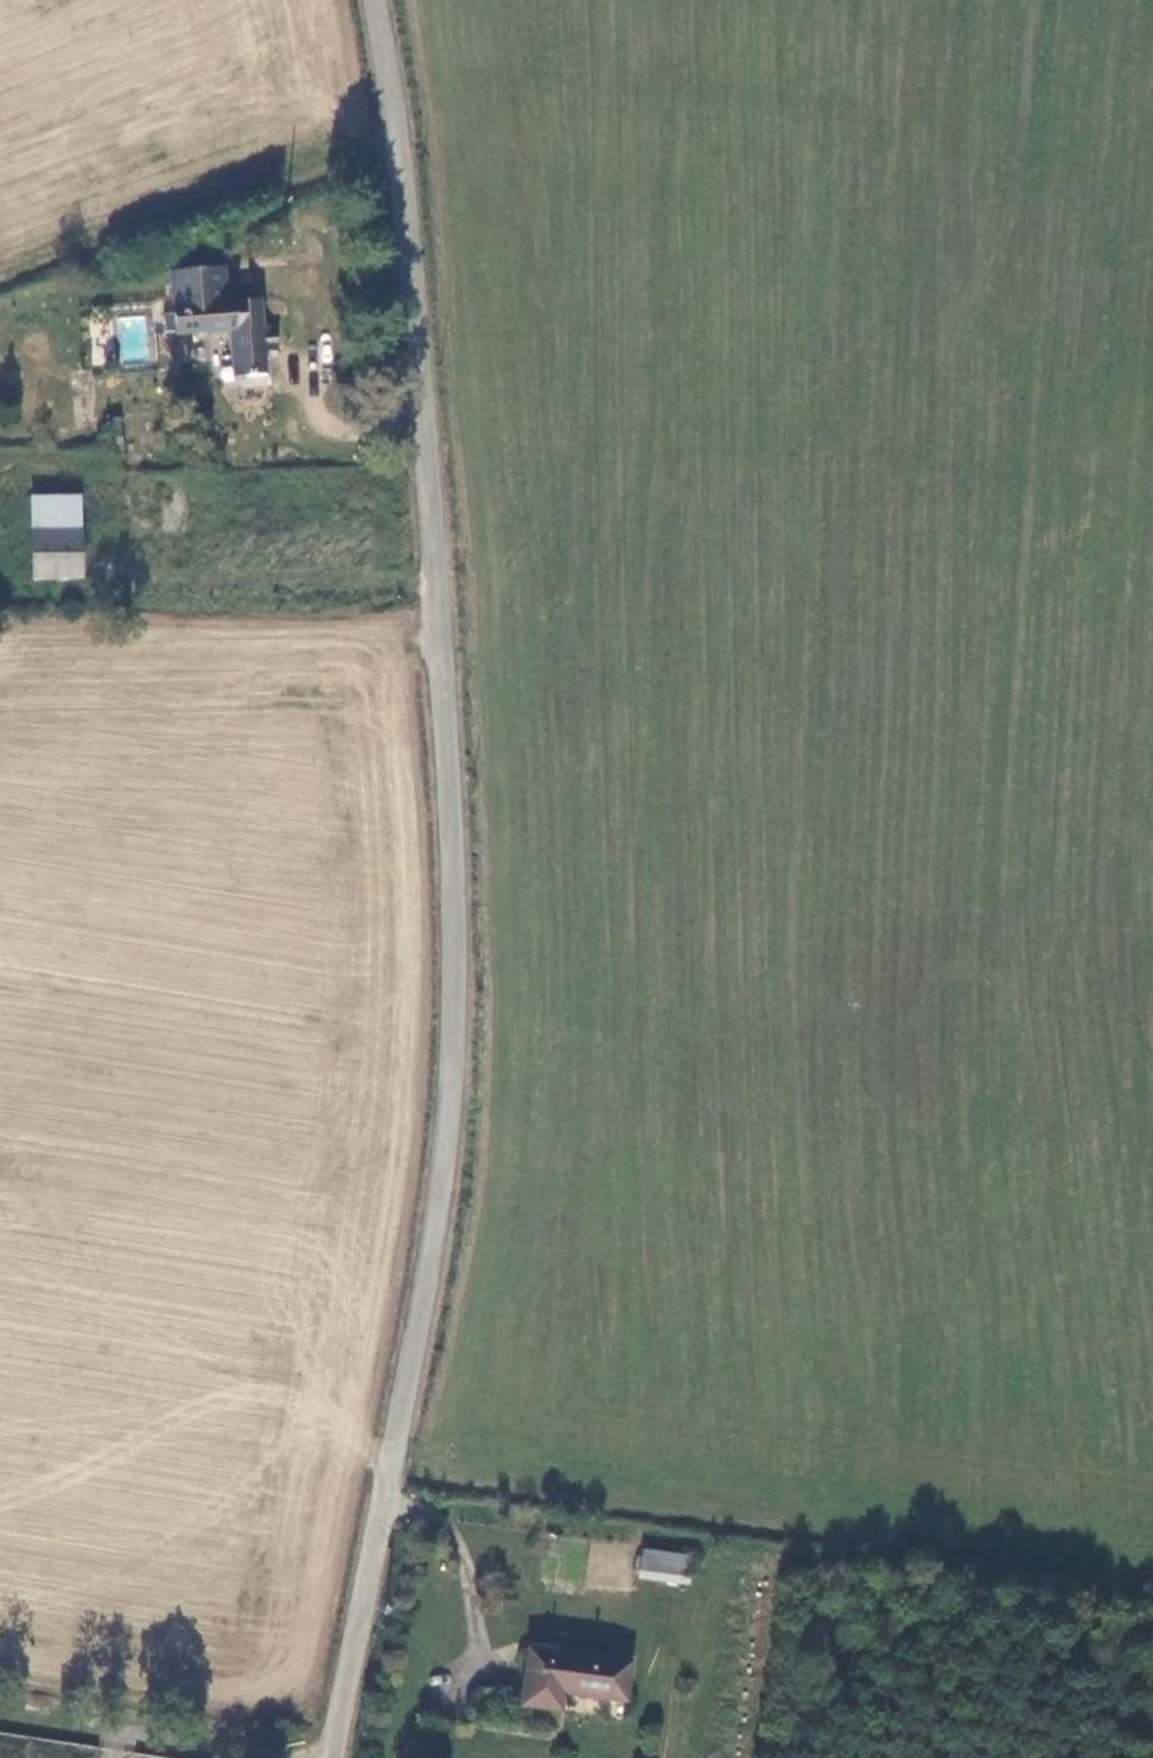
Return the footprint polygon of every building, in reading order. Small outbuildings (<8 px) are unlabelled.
[(223,302),(220,266),(170,270),(175,330),(230,326),(233,325),(231,302),(223,302)] [(258,299),(231,302),(233,325),(230,326),(234,376),(264,374),(263,351),(276,350),(274,325),(261,326),(258,299)] [(33,499),(32,534),(76,535),(77,500),(33,499)] [(76,535),(32,534),(31,582),(76,582),(76,535)] [(639,1580),(689,1585),(692,1554),(641,1550),(639,1580)] [(528,1647),(519,1709),(556,1714),(558,1696),(624,1705),(630,1661),(528,1647)]
